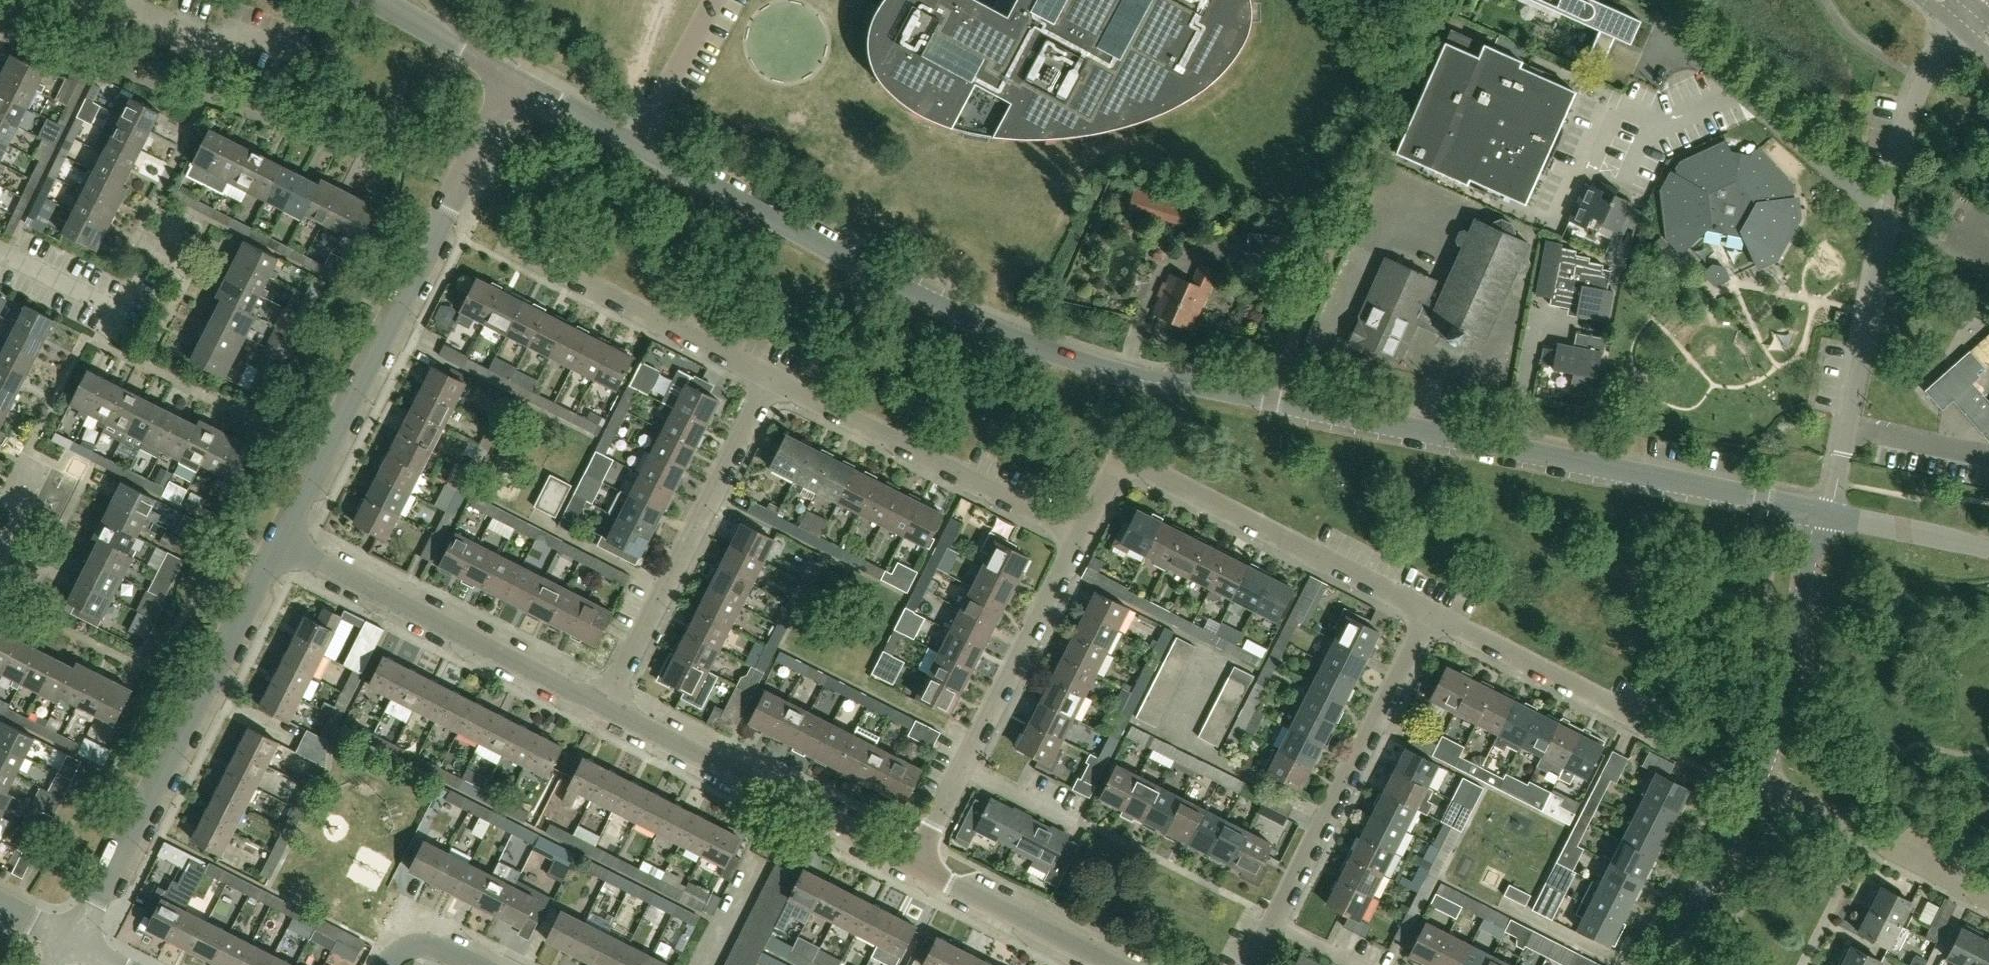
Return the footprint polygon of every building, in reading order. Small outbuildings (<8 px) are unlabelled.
[(1008,17),(992,8),(977,0),(883,0),(873,19),(870,27),(868,36),(868,42),(868,48),(870,57),(875,70),(883,84),(897,96),(906,104),(922,113),(935,119),(952,125),(994,135),(1025,137),(1044,136),(1060,135),(1088,132),(1099,130),(1109,128),(1118,126),(1128,123),(1147,117),(1162,111),(1173,105),(1184,99),(1202,88),(1212,80),(1219,74),(1226,66),(1233,59),(1238,51),(1243,44),(1246,37),(1249,30),(1250,23),(1251,16),(1251,6),(1250,0),(1017,0),(1008,17)] [(992,8),(1008,17),(1017,0),(997,0),(992,8)] [(1578,21),(1587,0),(1531,0),(1578,21)] [(1610,7),(1586,59),(1602,66),(1615,37),(1630,44),(1641,21),(1610,7)] [(1522,61),(1484,44),(1450,29),(1395,152),(1486,192),(1488,187),(1525,203),(1575,91),(1519,67),(1522,61)] [(1496,36),(1489,33),(1486,40),(1493,43),(1496,36)] [(48,87),(40,83),(46,71),(12,54),(3,73),(37,90),(44,93),(48,87)] [(37,90),(3,73),(0,78),(0,94),(28,108),(37,90)] [(92,82),(85,97),(93,102),(101,86),(93,83),(92,82)] [(84,90),(76,86),(69,102),(76,105),(84,90)] [(151,131),(160,113),(132,98),(121,93),(112,111),(151,131)] [(28,108),(0,94),(0,117),(18,127),(28,108)] [(74,120),(82,124),(93,102),(85,97),(74,120)] [(59,123),(66,127),(73,112),(66,109),(59,123)] [(141,150),(151,131),(112,111),(102,130),(141,150)] [(18,127),(0,117),(0,140),(9,145),(18,127)] [(67,135),(75,139),(82,124),(74,120),(67,135)] [(58,142),(66,127),(59,123),(51,138),(58,142)] [(206,185),(229,139),(210,129),(193,163),(187,175),(206,185)] [(132,168),(141,150),(102,130),(93,148),(103,154),(104,153),(132,168)] [(68,153),(75,139),(67,135),(60,149),(68,153)] [(230,182),(247,148),(229,139),(206,185),(224,194),(230,182)] [(0,163),(9,145),(0,140),(0,163)] [(1788,183),(1791,181),(1760,148),(1751,156),(1731,152),(1726,141),(1684,160),(1686,163),(1679,176),(1674,173),(1665,190),(1661,191),(1667,236),(1670,236),(1683,250),(1706,230),(1744,237),(1757,265),(1775,257),(1778,259),(1800,218),(1797,217),(1795,198),(1790,198),(1788,183)] [(48,145),(41,161),(48,164),(55,149),(48,145)] [(248,191),(265,157),(247,148),(230,182),(248,191)] [(123,185),(132,168),(104,153),(103,154),(95,171),(123,185)] [(49,173),(56,177),(65,160),(57,156),(49,173)] [(266,200),(283,166),(265,157),(248,191),(266,200)] [(48,164),(41,161),(33,175),(41,179),(48,164)] [(284,210),(301,175),(283,166),(266,200),(284,210)] [(118,209),(129,188),(123,185),(95,171),(87,185),(82,182),(78,189),(84,192),(118,209)] [(48,195),(56,177),(49,173),(40,191),(48,195)] [(320,185),(319,184),(301,175),(284,210),(303,219),(306,214),(305,213),(320,185)] [(323,223),(340,189),(322,179),(319,184),(320,185),(305,213),(306,214),(323,223)] [(1579,199),(1570,220),(1583,226),(1588,214),(1602,221),(1601,224),(1619,233),(1622,225),(1630,207),(1632,203),(1615,195),(1618,189),(1602,182),(1593,201),(1592,205),(1579,199)] [(22,198),(30,201),(37,186),(29,183),(22,198)] [(1136,187),(1133,195),(1130,207),(1183,223),(1188,208),(1190,203),(1136,187)] [(342,232),(359,198),(340,189),(323,223),(342,232)] [(194,199),(179,191),(175,198),(188,205),(190,206),(194,199)] [(107,230),(118,209),(84,192),(73,212),(107,230)] [(30,201),(22,198),(15,213),(22,216),(30,201)] [(36,219),(45,202),(37,198),(29,215),(36,219)] [(360,241),(377,207),(359,198),(342,232),(360,241)] [(212,217),(216,210),(201,202),(197,210),(212,217)] [(1630,207),(1622,225),(1632,229),(1641,212),(1630,207)] [(231,217),(216,210),(212,217),(227,225),(231,217)] [(97,250),(107,230),(73,212),(63,233),(97,250)] [(1421,309),(1416,321),(1438,331),(1437,332),(1447,337),(1447,338),(1459,343),(1459,342),(1469,347),(1474,336),(1483,341),(1516,270),(1520,272),(1525,270),(1528,264),(1526,258),(1521,256),(1528,242),(1513,236),(1515,232),(1512,223),(1502,218),(1492,222),(1491,226),(1476,219),(1470,233),(1466,231),(1461,233),(1458,239),(1460,245),(1464,247),(1434,315),(1421,309)] [(19,223),(11,219),(4,235),(12,238),(19,223)] [(249,236),(253,228),(238,221),(234,228),(249,236)] [(253,228),(249,236),(263,243),(267,235),(253,228)] [(893,236),(884,231),(879,240),(888,244),(893,236)] [(1287,237),(1251,235),(1250,254),(1287,254),(1287,237)] [(285,254),(289,246),(274,239),(270,247),(285,254)] [(1607,289),(1611,270),(1603,268),(1603,264),(1589,261),(1590,257),(1576,254),(1577,250),(1562,247),(1563,242),(1547,239),(1537,294),(1551,297),(1550,304),(1577,309),(1576,314),(1608,320),(1613,290),(1607,289)] [(1654,260),(1668,247),(1661,239),(1647,252),(1654,260)] [(279,274),(273,270),(279,258),(245,241),(235,260),(269,277),(276,280),(279,274)] [(307,256),(289,246),(285,254),(304,263),(307,256)] [(304,263),(322,272),(326,265),(307,256),(304,263)] [(1398,360),(1416,321),(1421,309),(1435,278),(1388,257),(1349,343),(1373,354),(1375,349),(1398,360)] [(269,291),(264,288),(269,277),(235,260),(226,278),(260,295),(265,298),(269,291)] [(1191,328),(1216,270),(1202,264),(1193,284),(1172,274),(1155,312),(1191,328)] [(326,265),(322,272),(331,277),(337,280),(341,272),(326,265)] [(1724,267),(1713,265),(1704,273),(1715,284),(1729,278),(1724,267)] [(307,296),(318,301),(328,282),(317,277),(307,296)] [(485,323),(501,290),(477,277),(455,321),(469,328),(475,318),(485,323)] [(260,308),(255,305),(260,295),(226,278),(217,297),(222,299),(251,313),(257,315),(260,308)] [(506,334),(523,301),(501,290),(485,323),(506,334)] [(307,296),(298,314),(309,319),(318,301),(307,296)] [(246,336),(257,315),(251,313),(222,299),(212,319),(246,336)] [(546,308),(534,301),(532,305),(523,301),(506,334),(528,345),(545,312),(546,311),(544,311),(546,308)] [(45,339),(55,320),(26,306),(17,325),(45,339)] [(550,356),(567,323),(545,312),(528,345),(550,356)] [(298,314),(297,313),(290,327),(291,327),(289,332),(300,338),(309,319),(298,314)] [(236,357),(246,336),(212,319),(202,339),(236,357)] [(572,367),(589,334),(567,323),(550,356),(572,367)] [(45,339),(17,325),(7,343),(36,357),(45,339)] [(289,332),(278,353),(290,358),(300,338),(289,332)] [(594,378),(610,345),(589,334),(572,367),(594,378)] [(225,377),(236,357),(202,339),(191,360),(225,377)] [(7,343),(0,357),(0,362),(27,375),(36,357),(7,343)] [(463,366),(467,358),(468,355),(444,343),(438,354),(463,366)] [(1593,396),(1602,351),(1558,343),(1557,349),(1544,347),(1541,362),(1554,365),(1553,368),(1573,372),(1570,391),(1593,396)] [(616,389),(633,356),(610,345),(594,378),(616,389)] [(1970,351),(1926,390),(1942,409),(1953,399),(1988,440),(1988,401),(1971,382),(1979,376),(1976,373),(1982,367),(1970,351)] [(279,378),(290,358),(278,353),(268,373),(279,378)] [(463,366),(484,377),(488,368),(467,358),(463,366)] [(640,361),(628,385),(637,389),(640,390),(652,366),(640,361)] [(27,375),(0,362),(0,385),(18,394),(27,375)] [(454,406),(465,383),(432,366),(421,389),(454,406)] [(484,377),(506,388),(510,379),(488,368),(484,377)] [(719,400),(705,393),(710,385),(679,369),(662,402),(673,408),(673,407),(707,424),(719,400)] [(89,414),(106,380),(87,370),(70,404),(81,409),(77,416),(86,420),(89,414)] [(265,376),(258,373),(250,390),(256,393),(257,393),(265,376)] [(528,399),(532,390),(510,379),(506,388),(516,393),(528,399)] [(104,429),(124,389),(106,380),(89,414),(99,418),(95,424),(104,429)] [(18,394),(0,385),(0,408),(8,412),(18,394)] [(628,385),(617,406),(626,411),(637,389),(628,385)] [(121,442),(143,398),(124,389),(104,429),(102,433),(121,442)] [(443,428),(454,406),(421,389),(410,411),(443,428)] [(554,402),(532,390),(528,399),(550,410),(554,402)] [(141,448),(161,408),(143,398),(121,442),(132,447),(134,444),(141,448)] [(501,401),(490,423),(499,428),(510,406),(501,401)] [(550,410),(571,421),(576,413),(554,402),(550,410)] [(615,433),(626,411),(617,406),(606,428),(615,433)] [(707,424),(673,407),(673,408),(662,429),(696,446),(707,424)] [(8,412),(0,408),(0,428),(8,412)] [(162,450),(179,416),(161,408),(141,448),(158,457),(162,450)] [(432,449),(443,428),(410,411),(399,432),(432,449)] [(576,413),(571,421),(594,432),(598,424),(576,413)] [(198,426),(197,426),(179,416),(162,450),(181,460),(183,455),(183,454),(198,426)] [(199,469),(201,464),(218,430),(200,420),(197,426),(198,426),(183,454),(183,455),(181,460),(199,469)] [(490,423),(479,445),(488,450),(499,428),(490,423)] [(595,450),(604,454),(615,433),(606,428),(602,436),(595,450)] [(685,468),(696,446),(662,429),(651,451),(685,468)] [(220,473),(237,439),(218,430),(201,464),(220,473)] [(421,471),(432,449),(399,432),(388,454),(421,471)] [(65,447),(70,450),(74,442),(55,433),(52,440),(65,447)] [(794,479),(811,447),(787,434),(770,467),(794,479)] [(238,482),(255,448),(237,439),(220,473),(238,482)] [(70,450),(89,459),(92,452),(74,442),(70,450)] [(468,467),(477,472),(488,450),(479,445),(468,467)] [(816,491),(833,458),(811,447),(794,479),(804,485),(799,495),(810,501),(816,490),(816,491)] [(584,472),(593,476),(604,454),(595,450),(584,472)] [(674,490),(685,468),(651,451),(640,473),(674,490)] [(111,461),(92,452),(89,459),(100,464),(108,469),(111,461)] [(410,492),(421,471),(388,454),(377,476),(410,492)] [(838,502),(855,469),(833,458),(816,491),(838,502)] [(108,469),(126,478),(129,470),(111,461),(108,469)] [(457,489),(466,493),(466,492),(477,472),(468,467),(467,468),(458,464),(451,477),(460,481),(457,489)] [(174,473),(163,468),(157,482),(168,487),(174,473)] [(860,513),(876,480),(855,469),(838,502),(860,513)] [(126,478),(143,487),(147,479),(129,470),(126,478)] [(573,494),(582,498),(593,476),(584,472),(573,494)] [(572,484),(550,473),(534,505),(555,516),(572,484)] [(674,490),(640,473),(629,494),(663,511),(674,490)] [(399,514),(410,492),(377,476),(366,497),(399,514)] [(143,487),(162,496),(166,489),(147,479),(143,487)] [(882,524),(898,491),(876,480),(860,513),(882,524)] [(156,499),(122,482),(113,501),(147,518),(157,523),(162,515),(151,509),(156,499)] [(162,496),(180,505),(184,498),(166,489),(162,496)] [(446,511),(455,515),(466,493),(457,489),(446,511)] [(609,512),(651,533),(663,511),(629,494),(620,490),(609,512)] [(903,535),(920,502),(898,491),(882,524),(903,535)] [(582,498),(573,494),(562,516),(571,521),(578,525),(584,513),(583,507),(587,501),(582,499),(582,498)] [(493,516),(497,507),(476,496),(471,505),(493,516)] [(387,538),(399,514),(366,497),(354,521),(387,538)] [(180,505),(199,515),(203,507),(184,498),(180,505)] [(137,536),(147,518),(113,501),(104,519),(137,536)] [(772,524),(777,515),(777,513),(753,501),(747,511),(772,524)] [(931,537),(943,514),(920,502),(903,535),(930,548),(935,538),(931,537)] [(221,526),(225,518),(203,507),(199,515),(206,518),(221,526)] [(519,518),(497,507),(493,516),(515,527),(519,518)] [(1146,556),(1163,522),(1162,522),(1164,518),(1153,513),(1151,516),(1138,509),(1131,523),(1126,520),(1113,545),(1122,549),(1129,547),(1146,556)] [(434,533),(443,537),(455,515),(446,511),(434,533)] [(629,550),(640,556),(651,533),(609,512),(608,514),(610,516),(600,535),(601,536),(597,545),(624,559),(629,550)] [(194,541),(203,523),(185,514),(176,532),(194,541)] [(798,526),(777,515),(772,524),(794,535),(798,526)] [(515,527),(537,538),(541,529),(519,518),(515,527)] [(939,542),(948,546),(949,547),(961,523),(951,518),(939,542)] [(132,547),(137,536),(104,519),(94,538),(99,541),(100,540),(128,555),(128,554),(133,557),(134,557),(137,550),(132,547)] [(1167,567),(1184,533),(1163,522),(1146,556),(1167,567)] [(763,562),(775,539),(742,523),(730,546),(763,562)] [(794,535),(815,546),(820,537),(798,526),(794,535)] [(537,538),(558,549),(563,540),(541,529),(537,538)] [(182,554),(188,542),(165,531),(159,543),(182,554)] [(443,537),(434,533),(432,532),(420,556),(431,561),(443,537)] [(462,577),(479,544),(457,532),(440,566),(462,577)] [(981,550),(989,554),(983,565),(1016,582),(1029,558),(1006,547),(1009,541),(990,532),(981,550)] [(1189,578),(1206,544),(1184,533),(1167,567),(1189,578)] [(826,551),(837,557),(842,548),(820,537),(815,546),(826,551)] [(89,560),(123,578),(132,560),(134,557),(133,557),(128,554),(128,555),(100,540),(99,541),(89,560)] [(563,540),(558,549),(580,560),(585,551),(563,540)] [(939,542),(927,564),(936,569),(948,546),(939,542)] [(484,588),(501,555),(479,544),(462,577),(484,588)] [(1211,589),(1228,555),(1206,544),(1189,578),(1211,589)] [(752,584),(763,562),(730,546),(719,567),(752,584)] [(864,559),(842,548),(837,557),(859,568),(864,559)] [(580,560),(602,571),(607,563),(585,551),(580,560)] [(174,578),(184,560),(168,552),(158,570),(164,573),(174,578)] [(506,599),(523,566),(501,555),(484,588),(506,599)] [(1233,599),(1250,566),(1228,555),(1211,589),(1207,597),(1212,600),(1214,600),(1217,600),(1218,600),(1220,598),(1221,597),(1222,594),(1233,599)] [(800,580),(808,585),(820,562),(811,558),(800,580)] [(864,559),(859,568),(881,579),(886,570),(864,559)] [(113,598),(123,578),(89,560),(79,581),(113,598)] [(630,574),(607,563),(602,571),(601,573),(625,585),(630,574)] [(916,586),(925,590),(936,569),(927,564),(916,586)] [(1005,604),(1016,582),(983,565),(972,587),(1005,604)] [(527,610),(544,577),(523,566),(506,599),(527,610)] [(1254,610),(1271,577),(1250,566),(1233,599),(1254,610)] [(752,584),(719,567),(708,589),(741,606),(752,584)] [(886,570),(881,579),(907,592),(918,572),(911,569),(904,571),(900,578),(886,570)] [(164,573),(158,570),(151,585),(167,593),(173,581),(174,578),(164,573)] [(1098,587),(1123,599),(1128,590),(1129,589),(1104,576),(1098,587)] [(549,621),(566,588),(544,577),(527,610),(549,621)] [(1276,622),(1293,588),(1271,577),(1254,610),(1276,622)] [(789,602),(797,607),(808,585),(800,580),(789,602)] [(73,613),(99,626),(113,598),(79,581),(69,602),(76,606),(73,613)] [(905,608),(914,612),(925,590),(916,586),(912,595),(905,608)] [(995,626),(1005,604),(972,587),(961,609),(995,626)] [(571,632),(588,599),(566,588),(549,621),(571,632)] [(730,628),(741,606),(708,589),(697,611),(730,628)] [(1145,610),(1150,601),(1128,590),(1123,599),(1145,610)] [(156,614),(164,599),(149,591),(142,606),(156,614)] [(1118,631),(1129,608),(1096,592),(1085,614),(1118,631)] [(1289,616),(1299,621),(1300,622),(1312,597),(1302,592),(1289,616)] [(595,645),(605,625),(606,622),(612,611),(588,599),(571,632),(595,645)] [(1167,621),(1171,612),(1150,601),(1145,610),(1167,621)] [(778,624),(787,629),(797,607),(789,602),(778,624)] [(323,654),(335,631),(342,617),(324,608),(316,622),(305,616),(293,639),(323,654)] [(894,629),(903,634),(914,612),(905,608),(894,629)] [(984,647),(995,626),(961,609),(950,631),(984,647)] [(1367,656),(1380,632),(1358,621),(1361,615),(1348,609),(1342,610),(1334,627),(1340,630),(1335,639),(1367,656)] [(719,650),(730,628),(697,611),(686,633),(719,650)] [(1189,632),(1193,623),(1171,612),(1167,621),(1177,626),(1189,632)] [(1107,652),(1118,631),(1085,614),(1074,636),(1107,652)] [(1278,638),(1287,643),(1299,621),(1289,616),(1278,638)] [(343,664),(353,669),(362,674),(384,629),(366,620),(343,664)] [(1210,643),(1215,634),(1193,623),(1189,632),(1210,643)] [(778,624),(767,646),(776,650),(776,649),(787,629),(778,624)] [(1154,649),(1163,653),(1174,631),(1165,627),(1154,649)] [(883,651),(892,656),(903,634),(894,629),(883,651)] [(21,639),(3,630),(0,635),(0,672),(3,674),(21,639)] [(973,669),(984,647),(950,631),(939,652),(973,669)] [(708,671),(719,650),(686,633),(675,655),(708,671)] [(1232,654),(1237,645),(1215,634),(1210,643),(1232,654)] [(1096,674),(1107,652),(1074,636),(1063,657),(1096,674)] [(1176,637),(1171,647),(1191,657),(1196,647),(1176,637)] [(1278,638),(1267,660),(1276,664),(1287,643),(1278,638)] [(18,690),(21,683),(39,649),(21,639),(3,674),(15,679),(11,686),(18,690)] [(312,676),(323,654),(293,639),(282,661),(312,676)] [(1356,678),(1367,656),(1335,639),(1323,661),(1356,678)] [(1237,645),(1232,654),(1254,665),(1259,656),(1237,645)] [(767,646),(756,668),(765,672),(776,650),(767,646)] [(1186,667),(1191,657),(1171,647),(1166,657),(1186,667)] [(40,692),(57,658),(39,649),(21,683),(40,692)] [(1154,649),(1143,671),(1152,675),(1163,653),(1154,649)] [(892,656),(883,651),(871,674),(872,674),(881,678),(892,656)] [(962,691),(973,669),(939,652),(928,674),(962,691)] [(708,671),(675,655),(672,653),(658,680),(670,686),(671,682),(686,690),(681,698),(700,707),(716,675),(708,671)] [(780,662),(803,674),(807,665),(785,653),(780,662)] [(392,697),(407,668),(384,656),(369,685),(392,697)] [(1085,696),(1096,674),(1063,657),(1052,679),(1085,696)] [(1186,667),(1166,657),(1161,667),(1181,677),(1186,667)] [(75,667),(57,658),(40,692),(59,702),(61,696),(75,667)] [(1263,669),(1256,682),(1265,686),(1276,664),(1267,660),(1263,669)] [(301,698),(312,676),(282,661),(271,683),(301,698)] [(1345,700),(1356,678),(1323,661),(1312,683),(1345,700)] [(79,705),(96,671),(77,662),(75,667),(61,696),(79,705)] [(803,674),(824,685),(829,676),(807,665),(803,674)] [(1454,711),(1471,678),(1471,677),(1473,673),(1462,668),(1460,672),(1447,665),(1430,699),(1454,711)] [(740,678),(737,685),(754,694),(765,672),(756,668),(752,666),(747,675),(740,678)] [(1235,666),(1229,677),(1248,686),(1254,675),(1235,666)] [(1176,687),(1181,677),(1161,667),(1156,677),(1176,687)] [(414,708),(429,679),(407,668),(392,697),(414,708)] [(342,692),(350,696),(362,674),(353,669),(342,692)] [(97,714),(114,680),(96,671),(79,705),(97,714)] [(1143,671),(1132,692),(1141,697),(1152,675),(1143,671)] [(950,714),(962,691),(928,674),(917,697),(950,714)] [(824,685),(846,696),(851,687),(829,676),(824,685)] [(1176,687),(1156,677),(1151,687),(1171,697),(1176,687)] [(1244,696),(1248,686),(1229,677),(1224,686),(1244,696)] [(1476,722),(1493,689),(1471,678),(1454,711),(1476,722)] [(436,719),(451,690),(429,679),(414,708),(436,719)] [(1074,718),(1085,696),(1052,679),(1041,701),(1074,718)] [(118,720),(133,690),(114,680),(97,714),(116,724),(118,720)] [(1256,682),(1245,703),(1254,708),(1265,686),(1256,682)] [(289,721),(301,698),(271,683),(260,706),(289,721)] [(1334,721),(1345,700),(1312,683),(1301,705),(1334,721)] [(742,718),(754,694),(737,685),(722,715),(716,712),(710,726),(732,737),(742,718)] [(1244,696),(1224,686),(1219,696),(1239,706),(1244,696)] [(851,687),(846,696),(868,707),(872,698),(851,687)] [(1110,710),(1120,715),(1121,714),(1130,719),(1141,697),(1132,692),(1132,693),(1122,687),(1110,710)] [(1166,706),(1171,697),(1151,687),(1146,696),(1166,706)] [(1498,733),(1515,700),(1493,689),(1476,722),(1498,733)] [(458,730),(473,701),(451,690),(436,719),(458,730)] [(772,734),(789,701),(767,690),(750,723),(772,734)] [(342,692),(331,714),(339,718),(350,696),(342,692)] [(1166,706),(1146,696),(1141,706),(1161,716),(1166,706)] [(1234,716),(1239,706),(1219,696),(1215,706),(1234,716)] [(868,707),(890,718),(894,709),(872,698),(868,707)] [(1519,744),(1536,711),(1515,700),(1498,733),(1499,734),(1493,745),(1505,750),(1507,745),(1518,751),(1521,745),(1519,744)] [(481,742),(495,713),(473,701),(458,730),(481,742)] [(794,745),(810,712),(789,701),(772,734),(794,745)] [(1063,740),(1074,718),(1041,701),(1030,723),(1063,740)] [(1245,703),(1234,725),(1243,730),(1254,708),(1245,703)] [(5,716),(8,708),(0,704),(0,713),(5,716)] [(1323,743),(1334,721),(1301,705),(1290,727),(1323,743)] [(1156,727),(1161,716),(1141,706),(1136,717),(1156,727)] [(1234,716),(1215,706),(1210,716),(1229,725),(1234,716)] [(23,716),(8,708),(5,716),(19,723),(23,716)] [(911,729),(916,720),(913,719),(894,709),(890,718),(911,729)] [(1541,755),(1558,721),(1536,711),(1519,744),(1521,745),(1541,755)] [(815,756),(832,723),(810,712),(794,745),(815,756)] [(503,753),(517,724),(495,713),(481,742),(503,753)] [(336,725),(339,718),(331,714),(319,736),(328,741),(336,725)] [(1120,715),(1110,736),(1119,740),(1127,724),(1130,719),(1121,714),(1120,715)] [(41,734),(45,727),(48,720),(39,715),(36,722),(31,720),(27,727),(41,734)] [(1224,735),(1229,725),(1210,716),(1205,725),(1224,735)] [(1559,773),(1582,728),(1561,717),(1558,722),(1558,721),(1541,755),(1553,761),(1550,768),(1559,773)] [(2,720),(0,724),(0,743),(26,757),(36,738),(2,720)] [(935,743),(940,732),(916,720),(911,729),(910,731),(935,743)] [(369,742),(374,734),(351,722),(347,731),(369,742)] [(837,767),(854,734),(832,723),(815,756),(837,767)] [(1058,749),(1063,740),(1030,723),(1017,747),(1039,758),(1036,763),(1050,770),(1055,768),(1063,752),(1058,749)] [(525,764),(540,735),(517,724),(503,753),(525,764)] [(1224,735),(1205,725),(1199,736),(1219,746),(1224,735)] [(1232,752),(1243,730),(1234,725),(1223,748),(1232,752)] [(858,778),(875,745),(879,737),(858,726),(854,734),(837,767),(858,778)] [(59,734),(45,727),(41,734),(56,741),(59,734)] [(266,765),(278,742),(249,727),(237,750),(266,765)] [(1312,765),(1323,743),(1290,727),(1279,748),(1312,765)] [(1132,737),(1154,748),(1158,739),(1136,728),(1132,737)] [(1585,777),(1605,740),(1582,728),(1559,773),(1561,773),(1559,778),(1570,784),(1576,772),(1585,777)] [(327,754),(328,741),(319,736),(307,729),(301,740),(327,754)] [(1432,754),(1436,746),(1437,744),(1413,732),(1408,742),(1432,754)] [(369,742),(391,754),(396,745),(374,734),(369,742)] [(547,776),(562,747),(540,735),(525,764),(547,776)] [(1119,740),(1110,736),(1099,758),(1108,762),(1119,740)] [(86,737),(82,746),(78,753),(85,756),(104,766),(112,750),(86,737)] [(63,745),(78,753),(82,746),(67,738),(63,745)] [(1158,739),(1154,748),(1175,759),(1180,750),(1158,739)] [(327,754),(301,740),(296,752),(318,763),(318,762),(326,766),(327,754)] [(36,742),(33,752),(59,760),(62,750),(36,742)] [(26,757),(0,743),(0,767),(17,775),(26,757)] [(391,754),(413,765),(418,756),(396,745),(391,754)] [(880,789),(897,756),(875,745),(858,778),(880,789)] [(1432,754),(1454,766),(1458,757),(1436,746),(1432,754)] [(1301,787),(1312,765),(1279,748),(1268,771),(1301,787)] [(1427,787),(1438,765),(1405,748),(1394,770),(1427,787)] [(1612,749),(1600,774),(1609,778),(1608,779),(1615,783),(1628,758),(1612,749)] [(255,787),(266,765),(237,750),(226,772),(255,787)] [(1197,770),(1202,761),(1180,750),(1175,759),(1197,770)] [(68,754),(58,773),(72,781),(82,761),(68,754)] [(413,765),(435,776),(440,768),(418,756),(413,765)] [(912,788),(921,768),(897,756),(880,789),(904,802),(912,788)] [(1661,756),(1654,771),(1656,772),(1667,777),(1674,763),(1661,756)] [(592,798),(606,769),(584,757),(562,800),(572,805),(579,792),(592,798)] [(1108,762),(1099,758),(1097,757),(1085,781),(1095,787),(1108,762)] [(1454,766),(1476,777),(1480,768),(1458,757),(1454,766)] [(1219,781),(1223,772),(1202,761),(1197,770),(1219,781)] [(307,785),(315,789),(326,766),(318,762),(318,763),(307,785)] [(1123,810),(1140,776),(1117,765),(1100,799),(1123,810)] [(17,775),(0,767),(0,789),(8,793),(8,792),(17,775)] [(451,784),(458,788),(462,779),(440,768),(435,776),(451,784)] [(1486,782),(1498,788),(1502,779),(1480,768),(1476,777),(1486,782)] [(614,809),(628,780),(606,769),(592,798),(614,809)] [(458,788),(480,799),(484,790),(489,780),(470,770),(464,780),(462,779),(458,788)] [(1433,790),(1427,787),(1394,770),(1383,792),(1416,809),(1427,814),(1433,803),(1428,801),(1433,790)] [(244,809),(255,787),(226,772),(215,794),(244,809)] [(1241,792),(1245,783),(1223,772),(1219,781),(1241,792)] [(1676,813),(1689,788),(1667,777),(1656,772),(1643,796),(1676,813)] [(52,793),(63,799),(72,781),(58,773),(49,791),(52,793)] [(1600,774),(1589,796),(1598,800),(1608,779),(1609,778),(1600,774)] [(1144,821),(1161,787),(1140,776),(1123,810),(1144,821)] [(1498,788),(1519,799),(1524,790),(1502,779),(1498,788)] [(636,820),(651,791),(628,780),(614,809),(636,820)] [(1463,804),(1472,809),(1484,787),(1474,782),(1463,804)] [(1263,803),(1267,794),(1245,783),(1241,792),(1263,803)] [(295,807),(303,811),(315,789),(307,785),(295,807)] [(1166,832),(1183,798),(1161,787),(1144,821),(1166,832)] [(13,795),(8,792),(8,793),(0,789),(0,815),(2,816),(13,795)] [(446,799),(469,811),(473,802),(451,790),(446,799)] [(480,799),(502,810),(506,801),(484,790),(480,799)] [(1519,799),(1541,810),(1546,801),(1524,790),(1519,799)] [(658,832),(673,802),(651,791),(636,820),(658,832)] [(1405,831),(1416,809),(1383,792),(1372,814),(1405,831)] [(43,811),(54,817),(63,799),(52,793),(43,811)] [(233,831),(244,809),(215,794),(204,816),(233,831)] [(1267,794),(1263,803),(1262,804),(1286,816),(1291,806),(1267,794)] [(1578,817),(1587,822),(1598,800),(1589,796),(1578,817)] [(1676,813),(1643,796),(1632,818),(1665,834),(1676,813)] [(1014,846),(1029,817),(991,798),(979,822),(967,816),(956,836),(970,843),(978,828),(1014,846)] [(1188,843),(1205,809),(1183,798),(1166,832),(1188,843)] [(18,801),(14,812),(34,820),(38,808),(18,801)] [(529,813),(506,801),(502,810),(524,822),(529,813)] [(1568,812),(1546,801),(1541,810),(1563,821),(1568,812)] [(473,802),(469,811),(491,822),(496,813),(473,802)] [(680,843),(695,814),(673,802),(658,832),(680,843)] [(1463,804),(1452,826),(1461,831),(1472,809),(1463,804)] [(295,807),(284,829),(292,833),(303,811),(295,807)] [(1265,808),(1258,822),(1287,836),(1294,822),(1265,808)] [(1210,854),(1227,820),(1205,809),(1188,843),(1210,854)] [(33,832),(44,837),(50,824),(54,817),(43,811),(33,832)] [(513,833),(518,824),(496,813),(491,822),(513,833)] [(702,854),(717,825),(695,814),(680,843),(702,854)] [(1394,852),(1405,831),(1372,814),(1361,836),(1394,852)] [(223,852),(233,831),(204,816),(192,839),(222,854),(223,852)] [(1054,862),(1067,837),(1029,817),(1014,846),(1051,865),(1043,880),(1057,887),(1067,868),(1054,862)] [(1567,839),(1576,844),(1587,822),(1578,817),(1573,826),(1567,839)] [(475,834),(486,840),(494,824),(483,818),(475,834)] [(1654,856),(1665,834),(1632,818),(1621,840),(1654,856)] [(1232,865),(1249,831),(1227,820),(1210,854),(1232,865)] [(546,832),(569,843),(573,835),(551,823),(546,832)] [(535,845),(540,836),(518,824),(513,833),(535,845)] [(725,866),(740,836),(717,825),(702,854),(725,866)] [(574,835),(573,835),(569,843),(591,854),(595,846),(600,836),(579,826),(574,835)] [(1452,826),(1441,848),(1450,853),(1461,831),(1452,826)] [(44,837),(33,832),(28,829),(18,849),(23,852),(34,857),(37,851),(44,837)] [(284,829),(273,852),(281,856),(292,833),(284,829)] [(508,849),(516,835),(504,829),(497,843),(508,849)] [(1267,868),(1262,865),(1273,843),(1249,831),(1232,865),(1243,870),(1241,874),(1259,884),(1267,868)] [(563,847),(540,836),(535,845),(533,850),(570,868),(577,855),(563,847)] [(1383,874),(1394,852),(1361,836),(1350,857),(1383,874)] [(1565,865),(1576,844),(1567,839),(1556,861),(1565,865)] [(1654,856),(1621,840),(1611,861),(1643,878),(1654,856)] [(432,882),(447,853),(424,841),(410,870),(432,882)] [(186,852),(165,842),(157,856),(184,870),(177,882),(172,880),(166,891),(157,886),(146,909),(154,914),(147,928),(169,940),(184,910),(204,872),(203,871),(207,862),(186,851),(186,852)] [(617,857),(595,846),(591,854),(613,865),(617,857)] [(1450,853),(1441,848),(1433,865),(1416,855),(1412,862),(1430,871),(1430,870),(1439,875),(1450,853)] [(34,857),(23,852),(12,873),(23,878),(34,857)] [(222,854),(218,861),(230,868),(235,858),(223,852),(222,854)] [(269,878),(281,856),(273,852),(261,874),(269,878)] [(455,893),(469,864),(447,853),(432,882),(455,893)] [(639,868),(617,857),(613,865),(635,877),(639,868)] [(1372,896),(1383,874),(1350,857),(1339,879),(1372,896)] [(584,869),(606,880),(611,872),(588,860),(584,869)] [(1545,883),(1554,887),(1565,865),(1556,861),(1545,883)] [(1633,900),(1643,878),(1611,861),(1600,883),(1633,900)] [(227,883),(231,874),(209,863),(204,872),(227,883)] [(477,904),(491,875),(469,864),(455,893),(477,904)] [(789,871),(775,864),(769,875),(794,888),(800,876),(789,871)] [(499,915),(514,887),(517,881),(521,872),(512,867),(505,882),(491,875),(477,904),(499,915)] [(635,877),(657,888),(661,879),(639,868),(635,877)] [(812,910),(827,881),(804,869),(800,876),(794,888),(789,898),(812,910)] [(684,891),(675,886),(680,877),(666,870),(661,879),(657,888),(680,899),(684,891)] [(1419,892),(1428,897),(1436,881),(1439,875),(1430,870),(1430,871),(1422,886),(1408,878),(1404,885),(1419,893),(1419,892)] [(628,892),(633,883),(611,872),(606,880),(628,892)] [(248,894),(253,885),(231,874),(227,883),(248,894)] [(789,898),(794,888),(769,875),(764,886),(789,899),(789,898)] [(1360,920),(1372,896),(1339,879),(1327,903),(1360,920)] [(1622,922),(1633,900),(1600,883),(1599,884),(1592,880),(1581,902),(1588,906),(1589,905),(1622,922)] [(538,922),(550,898),(517,881),(514,887),(499,915),(522,927),(527,917),(538,922)] [(689,881),(684,891),(680,899),(702,910),(711,893),(689,881)] [(834,921),(849,892),(827,881),(812,910),(834,921)] [(650,903),(655,894),(633,883),(628,892),(650,903)] [(1531,894),(1509,883),(1504,894),(1525,905),(1531,894)] [(1543,910),(1554,887),(1545,883),(1532,908),(1541,913),(1543,910)] [(263,890),(253,885),(248,894),(271,905),(275,897),(263,890)] [(1441,894),(1463,905),(1467,896),(1445,885),(1441,894)] [(789,899),(764,886),(758,897),(783,910),(789,899)] [(1881,887),(1880,889),(1875,889),(1868,904),(1871,908),(1870,909),(1905,927),(1912,915),(1906,912),(1911,902),(1881,887)] [(856,932),(871,903),(849,892),(834,921),(856,932)] [(1418,918),(1428,897),(1419,892),(1419,893),(1411,909),(1402,904),(1399,910),(1406,914),(1407,913),(1418,918)] [(672,914),(677,905),(655,894),(650,903),(672,914)] [(1467,896),(1463,905),(1484,916),(1489,907),(1467,896)] [(293,916),(297,908),(275,897),(271,905),(293,916)] [(777,921),(783,910),(758,897),(752,908),(777,921)] [(1617,930),(1622,922),(1589,905),(1588,906),(1581,902),(1576,913),(1583,917),(1577,928),(1610,944),(1611,943),(1614,945),(1621,932),(1617,930)] [(878,943),(893,915),(871,903),(856,932),(878,943)] [(677,905),(672,914),(695,926),(699,917),(677,905)] [(1511,918),(1489,907),(1484,916),(1506,927),(1511,918)] [(315,928),(319,919),(297,908),(293,916),(315,928)] [(777,921),(752,908),(747,920),(772,932),(777,921)] [(1909,929),(1905,927),(1870,909),(1869,912),(1864,911),(1856,926),(1859,930),(1859,932),(1889,947),(1898,951),(1909,929)] [(192,951),(206,921),(184,910),(169,940),(192,951)] [(570,952),(584,922),(561,911),(546,940),(570,952)] [(1418,918),(1407,913),(1406,914),(1394,937),(1405,942),(1418,918)] [(1947,920),(1936,914),(1925,937),(1936,943),(1947,920)] [(901,955),(916,926),(893,915),(878,943),(901,955)] [(341,930),(319,919),(315,928),(330,935),(337,939),(341,930)] [(766,944),(772,932),(747,920),(741,931),(766,944)] [(214,962),(229,933),(206,921),(192,951),(214,962)] [(592,963),(606,934),(584,922),(570,952),(592,963)] [(1449,933),(1427,922),(1410,955),(1431,964),(1433,964),(1449,933)] [(1528,938),(1533,929),(1521,924),(1517,932),(1516,944),(1523,948),(1528,938)] [(1947,958),(1956,963),(1955,964),(1971,964),(1984,939),(1982,938),(1982,933),(1967,925),(1963,928),(1962,928),(1947,958)] [(1550,949),(1555,940),(1533,929),(1528,938),(1550,949)] [(341,930),(337,939),(360,950),(364,942),(341,930)] [(787,959),(791,951),(790,951),(795,941),(773,930),(764,948),(787,959)] [(766,944),(741,931),(735,942),(760,955),(766,944)] [(251,944),(229,933),(214,962),(220,964),(240,964),(251,944)] [(1470,944),(1449,933),(1433,964),(1460,964),(1470,944)] [(629,945),(606,934),(592,963),(596,964),(618,964),(629,945)] [(332,949),(337,939),(330,935),(325,945),(332,949)] [(960,948),(937,937),(923,964),(952,964),(960,948)] [(1985,940),(1984,939),(1971,964),(1988,964),(1988,937),(1985,940)] [(1576,951),(1555,940),(1550,949),(1572,960),(1576,951)] [(760,955),(735,942),(730,953),(753,964),(755,964),(760,955)] [(273,955),(251,944),(240,964),(268,964),(273,955)] [(1492,955),(1470,944),(1460,964),(1487,964),(1492,955)] [(651,956),(629,945),(618,964),(646,964),(651,956)] [(791,951),(787,959),(798,964),(812,964),(813,963),(810,961),(813,954),(796,945),(793,952),(791,951)] [(1837,963),(1839,964),(1879,964),(1881,961),(1851,946),(1850,948),(1845,948),(1837,963)] [(982,960),(960,948),(952,964),(980,964),(982,960)] [(1600,963),(1576,951),(1572,960),(1571,962),(1569,964),(1600,964),(1600,963)] [(730,953),(724,964),(725,964),(753,964),(730,953)] [(785,964),(762,953),(758,961),(766,964),(784,964),(785,964)] [(273,955),(268,964),(293,964),(273,955)] [(1300,955),(1296,964),(1284,958),(1280,964),(1320,964),(1300,955)] [(1492,955),(1487,964),(1512,964),(1492,955)] [(651,956),(646,964),(668,964),(651,956)] [(1926,962),(1914,956),(1909,964),(1924,964),(1926,962)]
